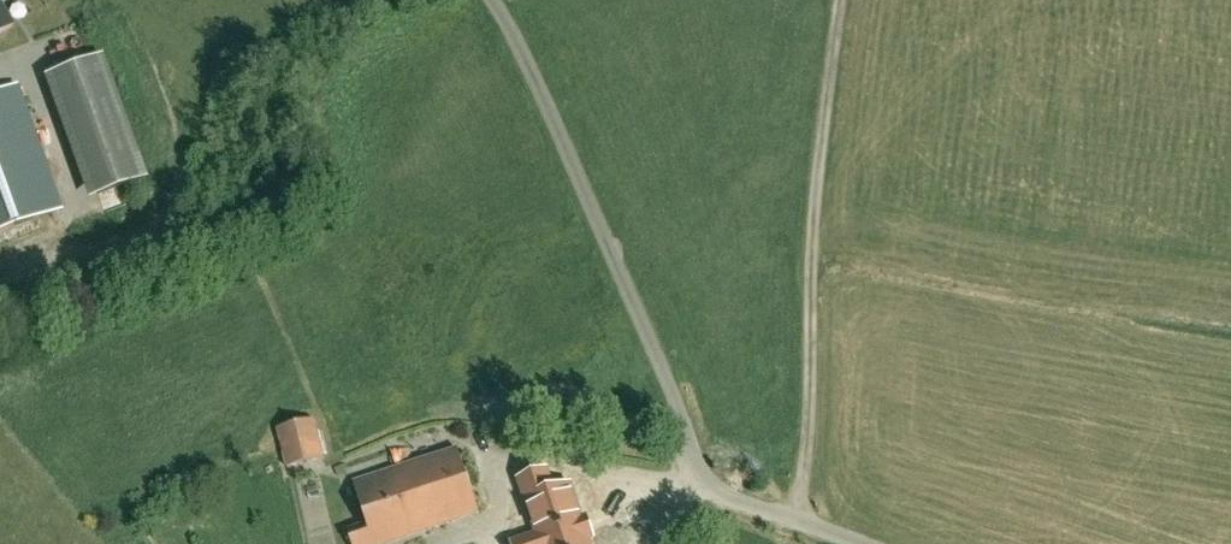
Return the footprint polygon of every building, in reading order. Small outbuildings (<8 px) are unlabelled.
[(100,58),(57,73),(99,193),(142,178),(100,58)] [(16,86),(0,92),(0,230),(60,209),(16,86)] [(314,421),(308,422),(278,429),(287,468),(323,459),(314,421)] [(478,514),(457,450),(355,484),(368,524),(347,530),(352,543),(387,543),(478,514)] [(582,521),(570,487),(553,492),(547,472),(519,481),(537,536),(513,543),(589,543),(588,540),(592,539),(586,520),(582,521)]
